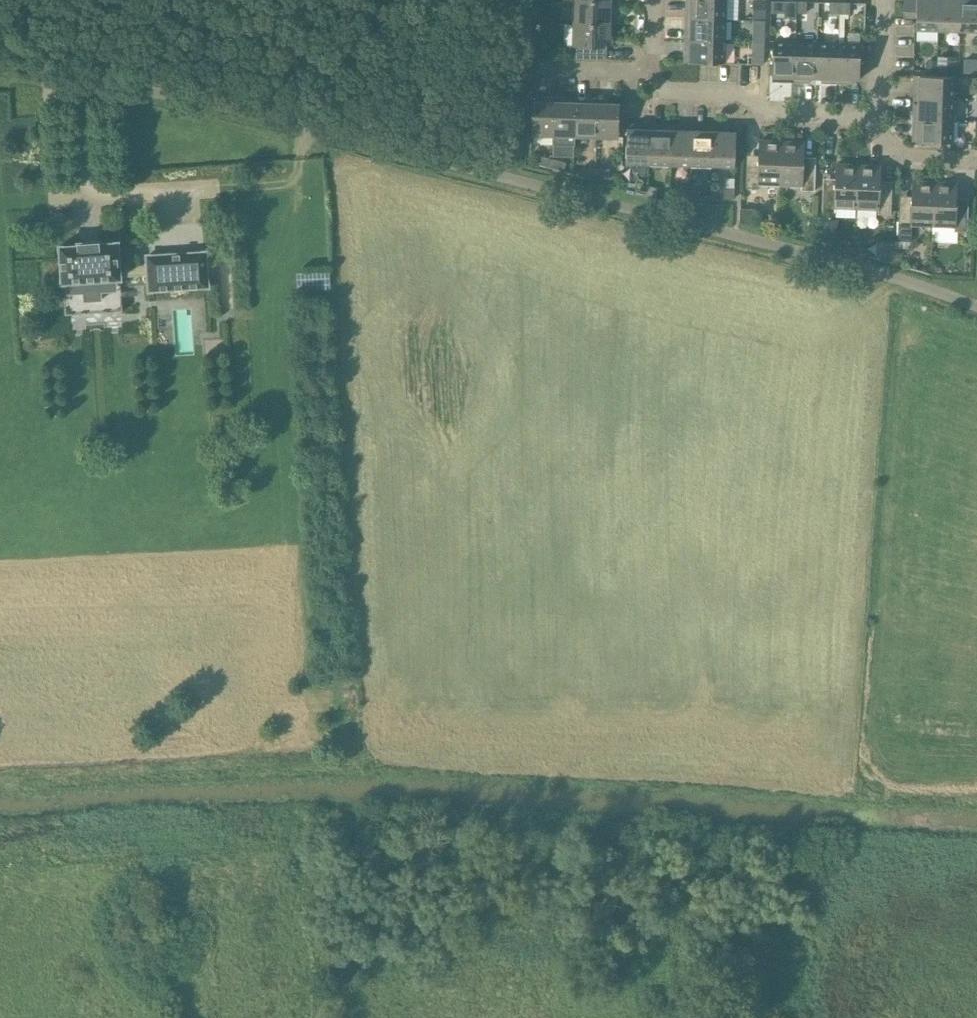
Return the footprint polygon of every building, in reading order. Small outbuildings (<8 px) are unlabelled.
[(727,0),(687,0),(686,12),(691,12),(691,18),(726,19),(727,0)] [(753,20),(765,20),(766,9),(766,0),(754,0),(754,9),(753,20)] [(785,18),(797,19),(797,12),(797,0),(786,0),(785,18)] [(797,0),(797,12),(806,12),(807,0),(797,0)] [(903,16),(916,16),(915,30),(937,31),(938,0),(903,0),(903,16)] [(959,31),(960,0),(938,0),(937,31),(959,31)] [(976,32),(976,0),(960,0),(959,31),(976,32)] [(612,23),(613,2),(574,1),(574,21),(612,23)] [(829,13),(840,13),(840,1),(830,1),(829,13)] [(850,2),(840,1),(840,13),(850,13),(850,2)] [(686,39),(725,40),(726,19),(691,18),(691,23),(686,23),(686,39)] [(753,20),(752,41),(765,42),(765,20),(753,20)] [(612,23),(574,21),(573,45),(567,44),(566,57),(583,57),(583,46),(605,47),(605,40),(611,41),(612,23)] [(725,40),(686,39),(685,55),(690,55),(690,61),(725,62),(725,40)] [(779,81),(795,81),(796,41),(773,40),(772,76),(779,76),(779,81)] [(765,42),(752,41),(752,64),(764,64),(765,42)] [(816,77),(818,42),(796,41),(795,81),(810,82),(811,77),(816,77)] [(838,82),(839,42),(818,42),(816,77),(822,77),(822,82),(838,82)] [(861,43),(839,42),(838,82),(853,83),(853,78),(860,78),(861,43)] [(958,57),(939,56),(938,70),(947,70),(957,71),(958,57)] [(964,71),(976,71),(976,59),(964,58),(964,71)] [(919,92),(919,98),(954,99),(955,76),(914,75),(914,92),(919,92)] [(554,134),(555,96),(544,96),(544,101),(532,100),(531,134),(554,134)] [(554,134),(554,145),(575,146),(575,135),(576,102),(566,102),(566,97),(555,96),(554,134)] [(576,102),(575,135),(597,136),(598,98),(586,97),(586,102),(576,102)] [(598,98),(597,136),(619,136),(620,103),(609,103),(609,98),(598,98)] [(953,121),(954,99),(919,98),(918,103),(914,103),(913,119),(953,121)] [(953,121),(913,119),(913,135),(917,135),(917,141),(953,143),(953,121)] [(649,163),(650,128),(643,127),(644,123),(627,122),(626,162),(649,163)] [(650,128),(649,163),(670,164),(671,124),(655,123),(655,128),(650,128)] [(671,124),(670,164),(691,164),(692,129),(687,129),(687,124),(671,124)] [(692,129),(691,164),(713,165),(714,125),(698,124),(698,129),(692,129)] [(730,125),(714,125),(713,165),(735,166),(736,130),(730,130),(730,125)] [(760,184),(781,184),(782,140),(760,139),(759,161),(747,160),(746,188),(759,188),(760,184)] [(805,141),(782,140),(781,184),(802,185),(801,190),(815,190),(816,163),(804,162),(805,141)] [(537,163),(551,167),(553,158),(539,155),(537,163)] [(567,162),(553,158),(551,167),(564,170),(567,162)] [(836,207),(857,208),(859,163),(837,163),(836,184),(824,184),(822,211),(836,212),(836,207)] [(859,163),(857,208),(878,209),(878,213),(892,214),(893,186),(880,186),(881,164),(859,163)] [(581,175),(595,176),(596,168),(581,167),(581,175)] [(610,168),(596,168),(595,176),(610,177),(610,168)] [(934,226),(936,181),(913,180),(913,202),(900,201),(899,241),(912,241),(912,225),(934,226)] [(958,182),(936,181),(934,226),(955,226),(955,231),(968,231),(969,204),(957,203),(958,182)] [(635,194),(645,196),(648,185),(638,182),(635,194)] [(648,185),(645,196),(655,199),(658,187),(648,185)] [(680,197),(691,197),(691,185),(681,185),(680,197)] [(701,185),(691,185),(691,197),(701,197),(701,185)] [(735,186),(724,185),(724,198),(735,198),(735,186)] [(741,208),(741,222),(755,222),(755,208),(741,208)] [(119,241),(100,242),(100,241),(79,242),(79,244),(60,245),(65,314),(123,310),(121,277),(149,275),(150,290),(209,286),(206,251),(147,255),(148,263),(120,265),(119,241)]
